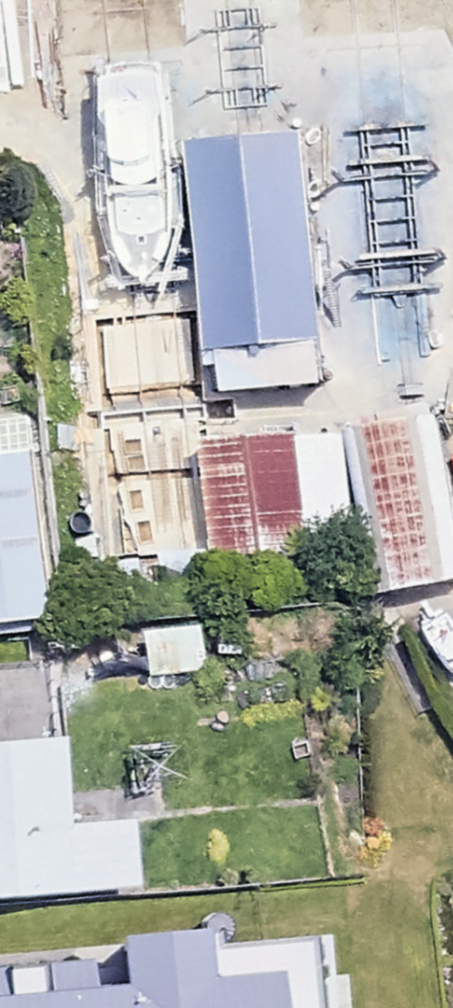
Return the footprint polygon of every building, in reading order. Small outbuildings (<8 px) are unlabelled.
[(199,315),(202,390),(318,384),(305,135),(189,142),(199,315)] [(198,390),(199,315),(92,321),(104,550),(207,545),(198,390)] [(447,577),(419,412),(317,430),(345,594),(447,577)] [(290,433),(216,438),(224,557),(298,552),(290,433)] [(38,456),(0,459),(0,621),(51,617),(38,456)] [(200,666),(196,623),(140,629),(144,672),(200,666)] [(55,737),(0,741),(0,895),(130,885),(125,819),(61,824),(55,737)] [(112,936),(115,986),(84,988),(81,954),(0,960),(0,1007),(315,1007),(310,941),(201,949),(199,930),(112,936)]
